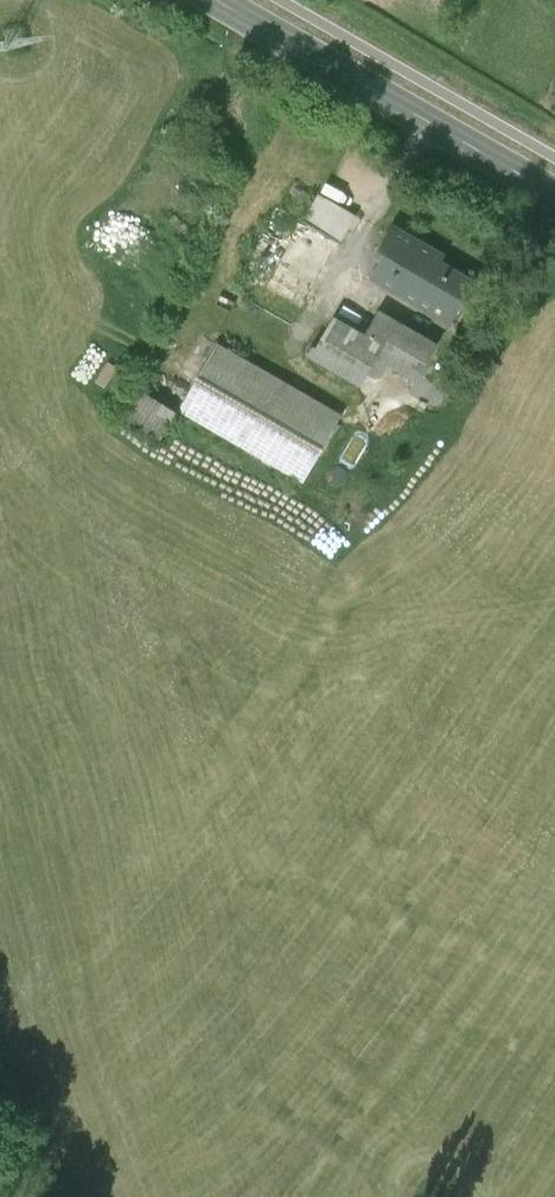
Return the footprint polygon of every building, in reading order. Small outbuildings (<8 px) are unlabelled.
[(318,195),(303,221),(339,243),(355,216),(318,195)] [(442,256),(393,227),(378,254),(384,257),(373,277),(456,324),(467,304),(461,300),(472,282),(438,262),(442,256)] [(365,336),(334,318),(313,356),(361,383),(376,356),(416,379),(436,345),(378,312),(365,336)] [(341,416),(217,344),(179,409),(305,481),(341,416)] [(179,411),(139,387),(122,414),(162,439),(179,411)]
